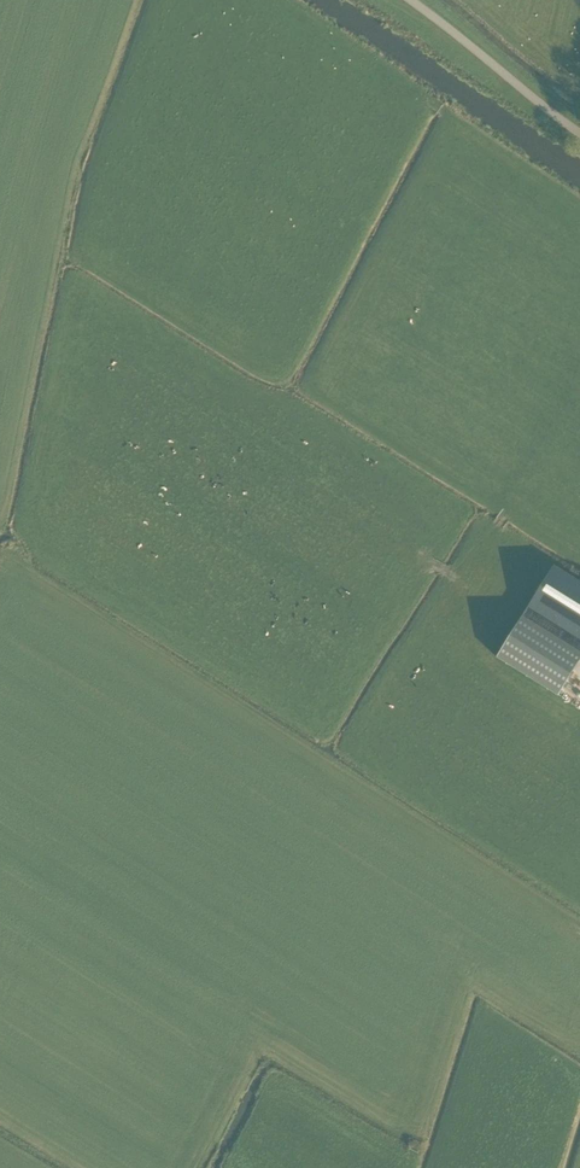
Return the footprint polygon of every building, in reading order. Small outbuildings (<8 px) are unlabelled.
[(553,566),(527,607),(579,640),(579,583),(553,566)] [(522,616),(496,658),(558,696),(579,661),(579,652),(522,616)]
